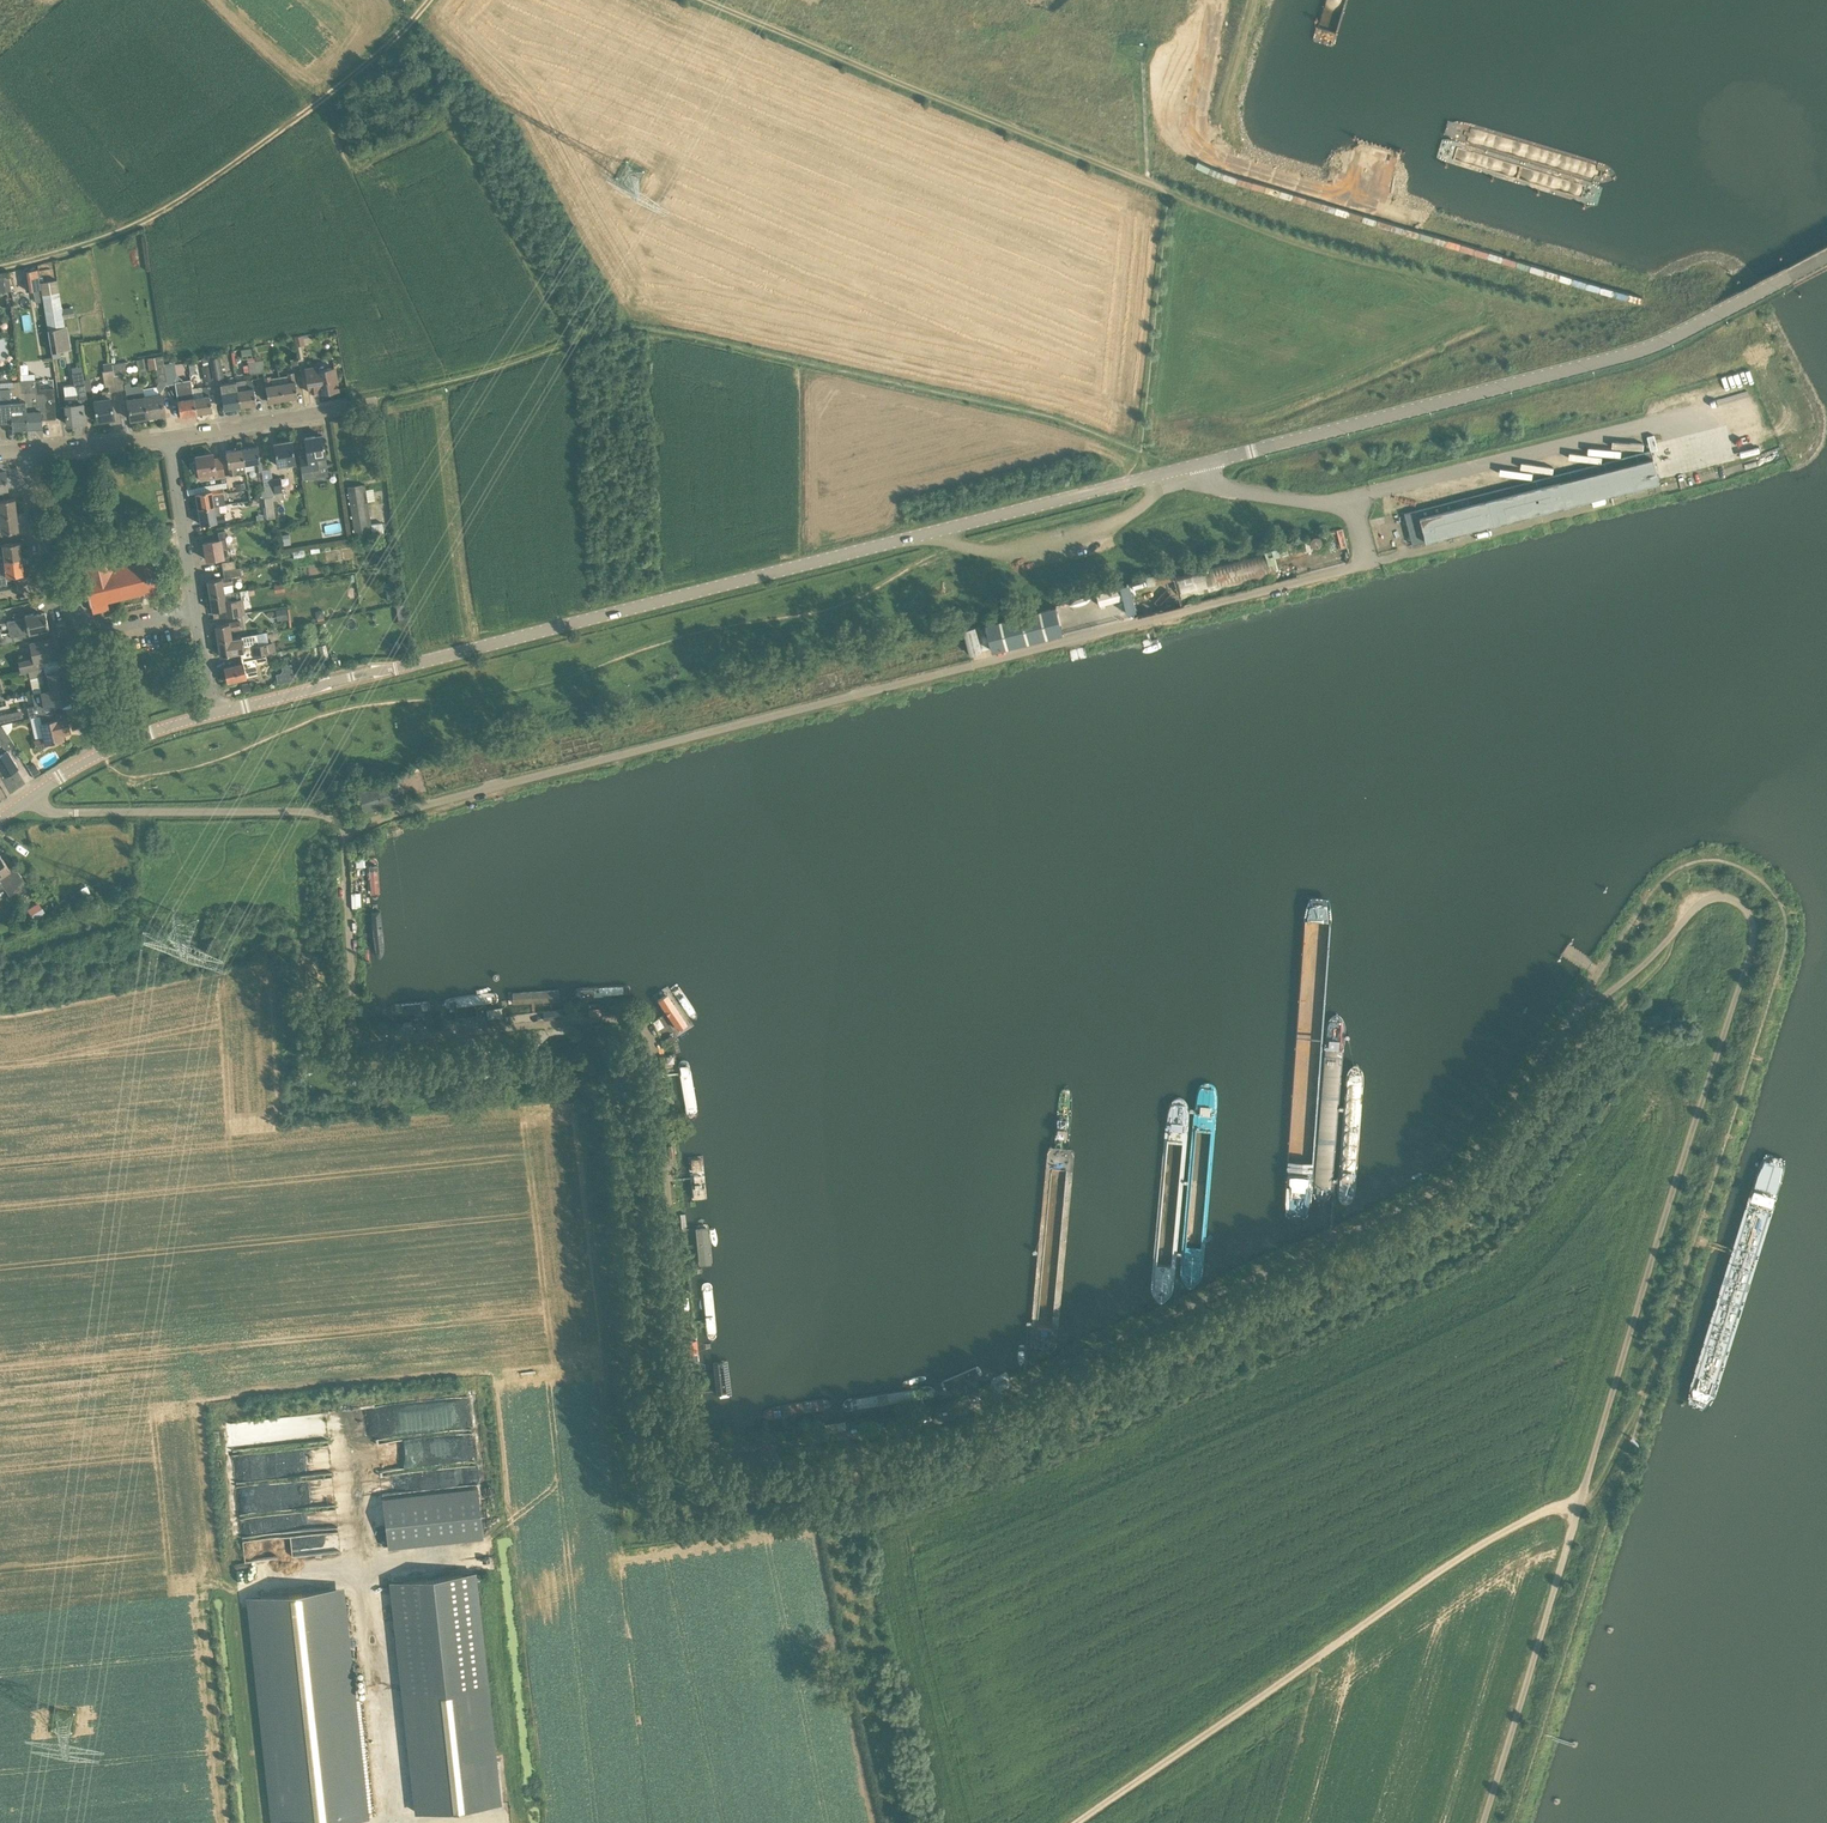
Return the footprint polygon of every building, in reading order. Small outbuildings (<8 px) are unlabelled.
[(37,270),(24,272),(27,291),(40,289),(37,270)] [(10,283),(9,276),(0,278),(0,292),(11,290),(10,283)] [(74,316),(72,307),(62,308),(57,279),(41,282),(51,351),(60,350),(69,348),(67,331),(66,326),(65,326),(64,317),(74,316)] [(311,333),(303,335),(304,343),(313,341),(311,334),(311,333)] [(294,336),(294,338),(295,343),(298,358),(303,357),(301,345),(305,345),(304,343),(303,335),(294,336)] [(241,350),(243,360),(253,358),(251,348),(241,350)] [(168,381),(165,370),(165,366),(164,366),(162,355),(154,357),(159,383),(168,381)] [(209,358),(211,364),(213,379),(224,376),(220,356),(209,358)] [(255,361),(257,373),(264,371),(262,359),(255,361)] [(250,374),(257,373),(255,361),(248,362),(250,374)] [(114,375),(122,374),(125,373),(123,362),(112,364),(113,369),(114,375)] [(213,379),(211,364),(202,366),(205,381),(213,379)] [(338,390),(334,368),(316,371),(316,367),(305,369),(309,392),(319,391),(319,393),(338,390)] [(165,370),(168,381),(175,380),(173,368),(165,370)] [(114,375),(113,369),(102,371),(104,386),(107,385),(115,384),(114,375)] [(85,423),(82,403),(81,403),(80,399),(87,398),(86,390),(84,379),(83,371),(72,373),(74,386),(77,386),(78,393),(64,396),(65,405),(67,424),(85,423)] [(289,381),(280,383),(283,399),(298,397),(293,371),(287,372),(289,381)] [(125,389),(122,374),(114,375),(115,384),(116,390),(125,389)] [(271,375),(264,376),(268,401),(283,399),(280,383),(272,384),(271,375)] [(191,379),(175,382),(180,416),(197,413),(194,397),(191,379)] [(247,388),(237,390),(240,406),(256,403),(252,379),(246,380),(247,388)] [(36,381),(20,382),(21,391),(21,394),(25,394),(26,409),(28,428),(28,427),(42,426),(41,401),(37,401),(36,381)] [(0,388),(0,422),(12,422),(13,428),(27,427),(27,428),(28,428),(26,409),(25,394),(21,394),(21,391),(20,382),(14,382),(14,387),(0,388)] [(226,383),(220,384),(224,409),(240,406),(237,390),(228,391),(226,383)] [(144,389),(145,396),(144,396),(147,417),(165,414),(161,393),(160,393),(159,386),(144,389)] [(203,396),(194,397),(197,413),(212,411),(208,386),(202,387),(203,396)] [(114,418),(110,391),(109,391),(108,389),(102,390),(103,399),(93,400),(97,421),(114,418)] [(144,396),(127,399),(131,420),(147,417),(144,396)] [(318,469),(317,466),(327,465),(325,456),(322,435),(304,438),(307,454),(299,455),(302,472),(303,480),(311,479),(310,470),(318,469)] [(292,440),(274,443),(278,464),(295,461),(292,440)] [(258,446),(242,448),(245,464),(254,462),(256,471),(262,470),(262,469),(258,446)] [(245,464),(242,448),(226,451),(230,475),(237,474),(235,465),(245,464)] [(1652,451),(1405,513),(1413,544),(1659,482),(1652,451)] [(200,480),(224,476),(221,458),(214,459),(213,453),(196,456),(200,480)] [(275,493),(273,478),(271,467),(262,469),(262,470),(266,497),(272,496),(275,495),(275,493)] [(6,471),(0,472),(0,494),(3,493),(3,489),(7,488),(7,486),(10,486),(11,484),(11,479),(9,477),(6,477),(6,471)] [(280,477),(273,478),(275,493),(283,491),(280,477)] [(367,500),(365,489),(365,484),(348,487),(356,538),(384,534),(382,522),(368,524),(364,501),(367,500)] [(223,488),(196,493),(198,508),(225,504),(223,488)] [(272,496),(266,497),(265,497),(266,506),(273,505),(272,496)] [(17,514),(15,498),(0,500),(0,516),(17,514)] [(198,508),(201,525),(225,520),(224,515),(231,514),(229,503),(225,504),(198,508)] [(3,538),(2,532),(18,530),(17,514),(0,516),(0,521),(0,525),(0,538),(3,538)] [(220,540),(204,542),(207,560),(229,556),(225,530),(219,531),(220,540)] [(291,542),(290,533),(283,534),(284,543),(291,542)] [(22,558),(20,542),(4,544),(3,538),(0,538),(0,560),(22,558)] [(1273,575),(1271,571),(1279,569),(1275,555),(1281,554),(1279,545),(1272,547),(1272,548),(1265,550),(1265,551),(1176,574),(1182,598),(1273,575)] [(73,564),(81,597),(88,595),(90,605),(91,604),(93,612),(109,608),(107,600),(114,599),(115,601),(116,600),(115,599),(122,597),(122,599),(124,599),(123,597),(130,595),(130,597),(131,597),(131,595),(138,593),(138,595),(139,595),(139,593),(146,591),(147,597),(148,596),(148,595),(158,592),(159,594),(160,594),(157,581),(159,580),(155,565),(153,566),(150,552),(137,555),(139,562),(131,563),(131,561),(122,563),(123,565),(116,567),(113,555),(91,560),(91,556),(92,556),(92,553),(90,554),(88,547),(77,550),(80,563),(73,564)] [(22,558),(0,560),(0,577),(23,574),(22,558)] [(223,571),(240,568),(239,559),(221,562),(223,571)] [(241,575),(240,568),(223,571),(224,578),(208,580),(210,596),(225,593),(223,585),(233,583),(232,577),(241,575)] [(1173,570),(1146,577),(1147,585),(1175,579),(1173,570)] [(1120,585),(1127,613),(1137,611),(1133,594),(1130,583),(1120,585)] [(275,585),(276,592),(285,591),(284,584),(275,585)] [(242,597),(226,600),(225,593),(210,596),(213,611),(226,609),(227,615),(245,612),(242,597)] [(993,651),(1063,633),(1056,605),(986,623),(993,651)] [(287,617),(286,609),(277,610),(278,619),(287,617)] [(324,609),(315,610),(317,619),(325,617),(324,609)] [(25,615),(25,617),(7,621),(10,636),(29,632),(49,628),(45,612),(34,615),(33,613),(25,615)] [(215,625),(218,640),(232,638),(230,629),(240,628),(239,621),(215,625)] [(964,629),(967,640),(970,654),(982,651),(976,626),(964,629)] [(30,637),(29,632),(10,636),(2,638),(1,629),(0,629),(0,644),(14,641),(30,637)] [(58,656),(54,636),(29,642),(32,656),(18,660),(20,671),(28,669),(44,666),(42,659),(58,656)] [(218,640),(220,656),(244,651),(241,636),(232,638),(218,640)] [(248,646),(251,655),(263,652),(263,653),(276,651),(274,641),(248,646)] [(227,682),(238,679),(247,677),(257,674),(255,664),(265,662),(263,653),(263,652),(251,655),(241,657),(243,663),(224,667),(227,682)] [(44,666),(28,669),(33,692),(41,690),(65,685),(61,670),(46,673),(44,666)] [(250,687),(251,691),(252,691),(250,682),(241,684),(242,689),(250,687)] [(41,690),(43,699),(45,707),(40,708),(41,715),(40,715),(54,712),(52,706),(55,705),(55,706),(68,703),(65,685),(41,690)] [(44,737),(34,740),(36,748),(47,745),(47,742),(63,739),(61,732),(70,730),(65,709),(54,712),(40,715),(41,723),(44,737)] [(0,715),(0,722),(11,720),(10,713),(0,715)] [(5,775),(7,774),(8,775),(13,772),(12,770),(18,767),(7,750),(15,746),(0,724),(0,766),(5,775)] [(29,767),(35,775),(41,771),(35,763),(29,767)] [(365,853),(357,853),(356,853),(356,867),(357,867),(358,867),(365,866),(365,853)] [(3,887),(4,889),(22,877),(14,866),(10,869),(0,855),(0,882),(3,887)] [(368,870),(370,900),(382,899),(379,859),(369,859),(368,870)] [(35,923),(47,915),(42,907),(30,915),(35,923)] [(573,988),(574,999),(633,995),(632,984),(573,988)] [(508,993),(509,1003),(565,999),(564,988),(508,993)] [(445,998),(446,1009),(500,1003),(499,992),(445,998)] [(689,1029),(665,993),(653,1000),(678,1037),(689,1029)] [(392,1006),(393,1014),(429,1010),(428,1002),(392,1006)] [(609,1012),(610,1014),(621,1013),(621,1012),(621,1006),(621,1005),(609,1005),(609,1006),(609,1012)] [(569,1016),(569,1015),(568,1010),(568,1009),(543,1011),(543,1012),(544,1017),(544,1018),(544,1020),(569,1018),(569,1016)] [(477,1025),(477,1027),(500,1024),(500,1022),(500,1021),(500,1017),(485,1019),(485,1018),(485,1016),(476,1017),(476,1019),(476,1023),(477,1025)] [(390,1035),(391,1037),(413,1033),(412,1025),(404,1027),(389,1029),(390,1031),(390,1035)] [(662,1041),(665,1047),(671,1043),(676,1041),(675,1040),(672,1035),(662,1041)] [(317,1040),(309,1040),(310,1048),(317,1047),(317,1040)] [(690,1059),(678,1061),(688,1120),(700,1118),(690,1059)] [(610,1071),(611,1072),(615,1076),(615,1077),(618,1075),(624,1071),(619,1065),(615,1068),(614,1067),(610,1071)] [(532,1077),(549,1076),(549,1068),(531,1068),(532,1077)] [(598,1090),(615,1076),(611,1072),(594,1085),(598,1090)] [(361,1086),(375,1089),(376,1084),(363,1080),(361,1086)] [(666,1125),(668,1143),(669,1143),(671,1143),(673,1142),(675,1142),(673,1124),(671,1124),(669,1124),(667,1125),(666,1125)] [(710,1224),(696,1225),(699,1267),(713,1266),(710,1224)] [(713,1283),(702,1284),(707,1339),(718,1338),(713,1283)] [(695,1340),(692,1340),(689,1341),(688,1341),(689,1353),(690,1353),(693,1353),(696,1352),(698,1352),(697,1340),(695,1340)] [(696,1354),(693,1354),(691,1355),(690,1355),(691,1365),(692,1365),(694,1365),(698,1365),(699,1365),(698,1354),(696,1354)] [(728,1365),(717,1366),(720,1395),(731,1394),(728,1365)] [(998,1390),(999,1391),(1010,1386),(1009,1385),(1009,1384),(1007,1380),(996,1386),(998,1390)] [(842,1400),(844,1411),(934,1397),(932,1385),(842,1400)] [(846,1423),(845,1421),(825,1423),(825,1426),(826,1430),(826,1432),(846,1429),(846,1427),(846,1423)] [(476,1486),(384,1499),(390,1546),(483,1533),(476,1486)] [(391,1582),(417,1812),(499,1803),(473,1573),(391,1582)] [(273,1822),(318,1822),(367,1818),(343,1597),(330,1588),(260,1596),(250,1608),(273,1822)]
